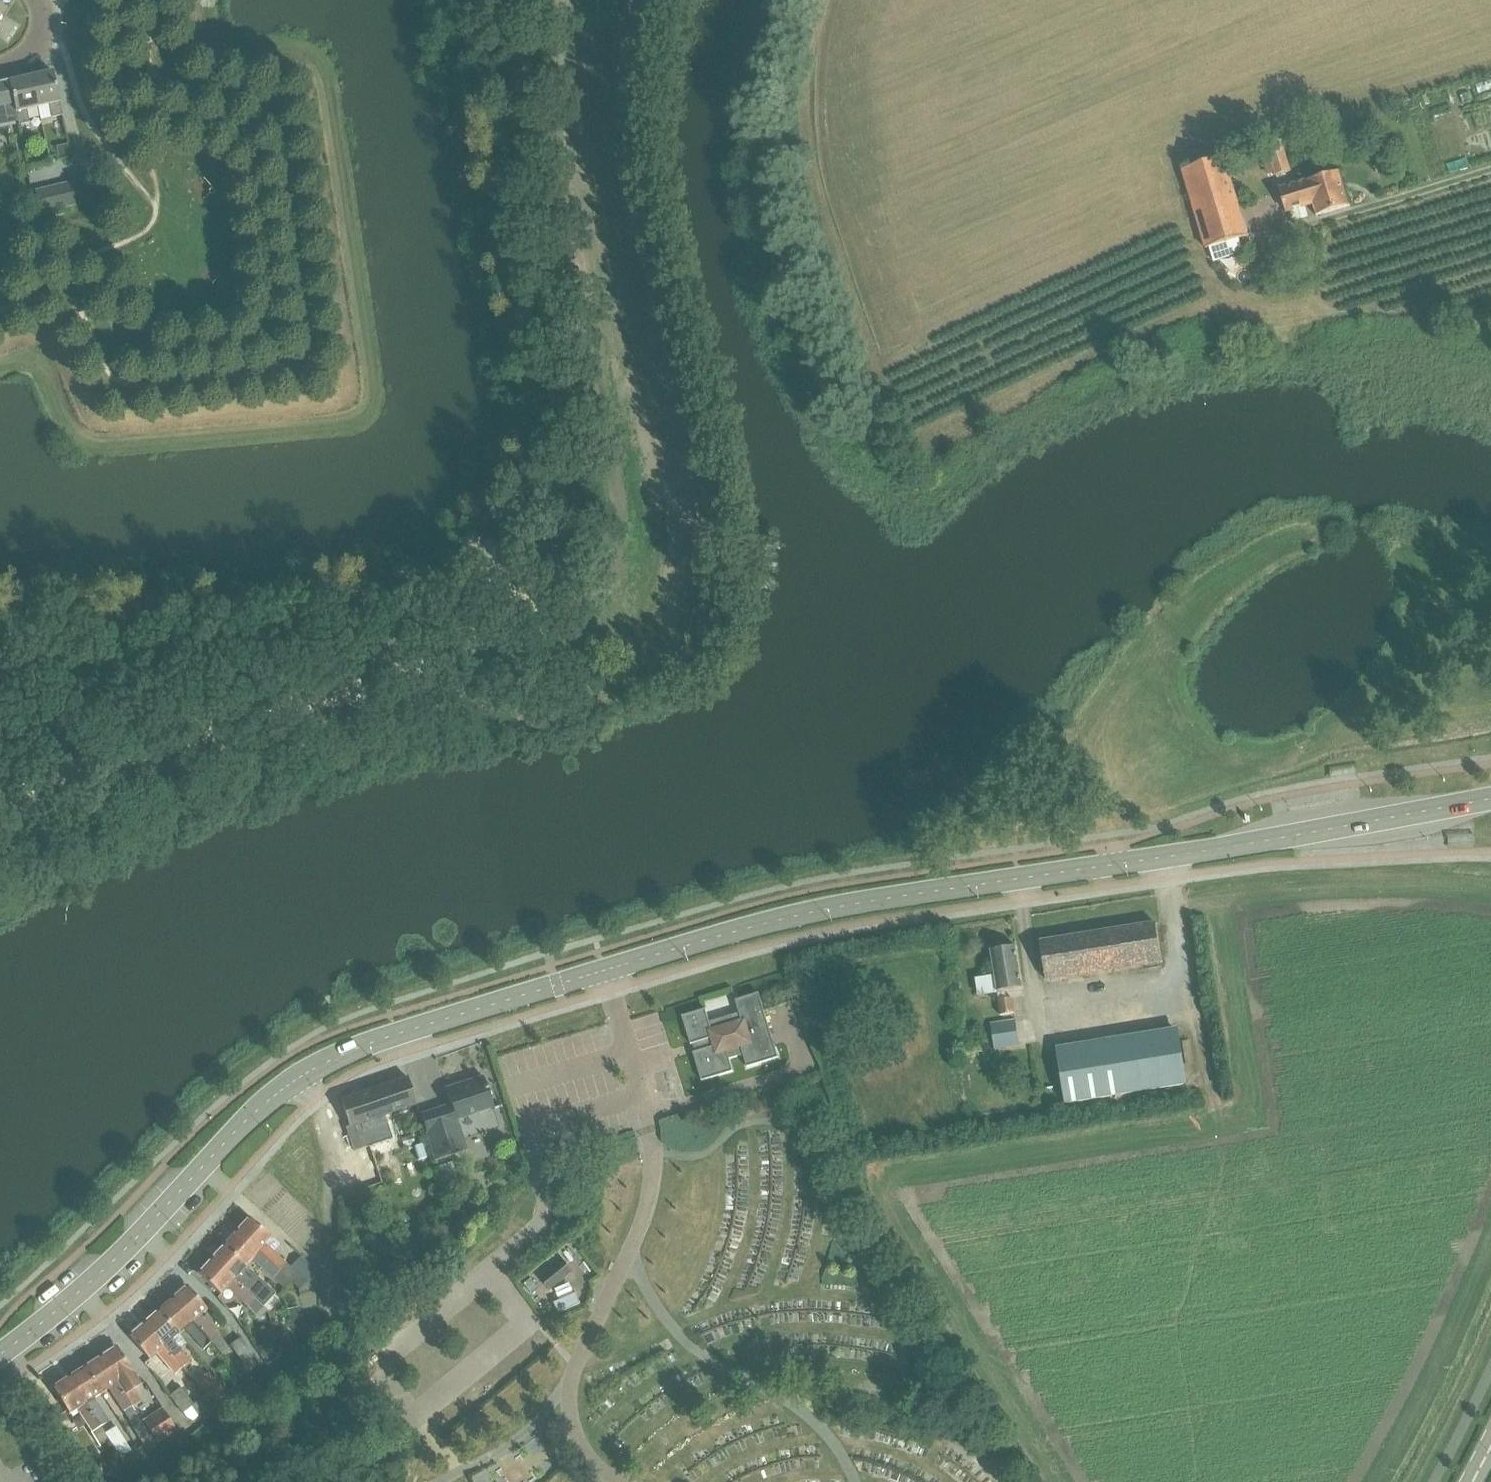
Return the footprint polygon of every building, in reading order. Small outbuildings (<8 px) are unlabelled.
[(53,72),(31,77),(38,107),(48,105),(51,118),(63,115),(53,72)] [(8,82),(13,103),(16,117),(17,117),(19,126),(29,123),(26,110),(38,107),(31,77),(8,82)] [(13,103),(8,82),(0,84),(0,130),(17,126),(16,117),(13,103)] [(1275,173),(1276,175),(1292,171),(1282,137),(1267,142),(1270,153),(1262,155),(1268,175),(1275,173)] [(68,144),(57,147),(59,158),(70,156),(68,144)] [(1244,252),(1239,236),(1246,234),(1222,156),(1180,169),(1203,247),(1211,245),(1215,260),(1244,252)] [(1313,215),(1347,205),(1337,172),(1278,190),(1284,209),(1309,202),(1313,215)] [(92,178),(81,181),(86,203),(97,200),(92,178)] [(81,181),(70,183),(74,206),(86,203),(81,181)] [(74,206),(70,183),(58,186),(63,208),(74,206)] [(63,208),(58,186),(47,189),(52,211),(63,208)] [(52,211),(47,189),(36,191),(41,214),(52,211)] [(1039,943),(1044,978),(1160,959),(1155,924),(1039,943)] [(977,993),(1021,985),(1014,946),(989,950),(993,975),(975,978),(977,993)] [(699,1052),(694,1053),(702,1082),(734,1072),(730,1059),(744,1055),(748,1068),(780,1058),(760,993),(736,1000),(740,1013),(710,1022),(706,1009),(683,1017),(691,1045),(696,1043),(699,1052)] [(1000,1013),(1013,1011),(1011,996),(997,998),(1000,1013)] [(1016,1021),(992,1024),(995,1049),(1019,1045),(1016,1021)] [(1185,1086),(1175,1030),(1057,1049),(1065,1106),(1185,1086)] [(436,1110),(420,1114),(436,1162),(450,1157),(446,1144),(463,1139),(457,1120),(494,1107),(483,1077),(466,1082),(467,1086),(447,1093),(451,1105),(436,1110)] [(408,1078),(341,1100),(350,1126),(347,1127),(355,1152),(369,1147),(393,1139),(388,1125),(385,1115),(417,1104),(408,1078)] [(250,1218),(237,1232),(280,1272),(280,1271),(292,1281),(293,1282),(299,1288),(299,1293),(318,1274),(301,1257),(291,1268),(267,1246),(273,1239),(250,1218)] [(418,1225),(406,1228),(409,1239),(421,1237),(418,1225)] [(237,1232),(224,1246),(247,1267),(253,1260),(285,1290),(292,1281),(280,1271),(280,1272),(237,1232)] [(224,1246),(212,1260),(254,1299),(264,1308),(271,1301),(277,1295),(247,1267),(224,1246)] [(212,1260),(199,1274),(221,1295),(228,1288),(248,1306),(249,1305),(262,1317),(267,1311),(264,1308),(254,1299),(212,1260)] [(565,1261),(542,1280),(552,1292),(574,1273),(565,1261)] [(533,1294),(540,1289),(533,1280),(526,1286),(533,1294)] [(173,1299),(212,1345),(222,1356),(229,1349),(201,1316),(208,1310),(187,1286),(173,1299)] [(581,1289),(558,1299),(564,1310),(586,1300),(581,1289)] [(173,1299),(159,1311),(179,1335),(186,1329),(205,1351),(212,1345),(173,1299)] [(297,1308),(287,1310),(292,1328),(302,1326),(297,1308)] [(179,1335),(159,1311),(144,1324),(183,1368),(190,1361),(172,1341),(179,1335)] [(183,1368),(144,1324),(130,1336),(150,1360),(157,1354),(175,1374),(183,1368)] [(285,1332),(278,1334),(285,1355),(292,1351),(285,1332)] [(241,1360),(251,1354),(241,1338),(231,1345),(241,1360)] [(101,1358),(132,1406),(140,1401),(133,1390),(141,1385),(117,1347),(101,1358)] [(101,1358),(85,1368),(102,1393),(109,1389),(124,1412),(134,1428),(133,1428),(144,1445),(153,1439),(132,1406),(101,1358)] [(102,1393),(85,1368),(69,1378),(100,1427),(109,1440),(122,1459),(132,1453),(116,1427),(112,1429),(108,1422),(109,1421),(94,1398),(102,1393)] [(237,1373),(227,1380),(233,1389),(243,1382),(237,1373)] [(209,1374),(200,1383),(214,1399),(223,1390),(209,1374)] [(696,1376),(682,1388),(691,1399),(705,1386),(696,1376)] [(100,1427),(69,1378),(53,1388),(70,1414),(77,1409),(92,1432),(100,1427)] [(182,1389),(170,1398),(187,1420),(193,1422),(214,1407),(207,1397),(194,1405),(182,1389)] [(176,1430),(163,1410),(143,1423),(157,1443),(176,1430)] [(92,1432),(91,1433),(99,1446),(109,1440),(100,1427),(92,1432)] [(73,1433),(64,1439),(75,1456),(84,1451),(73,1433)] [(524,1466),(536,1456),(525,1442),(513,1452),(524,1466)] [(105,1464),(94,1468),(97,1478),(108,1474),(105,1464)] [(478,1481),(504,1481),(498,1464),(475,1471),(478,1481)]
